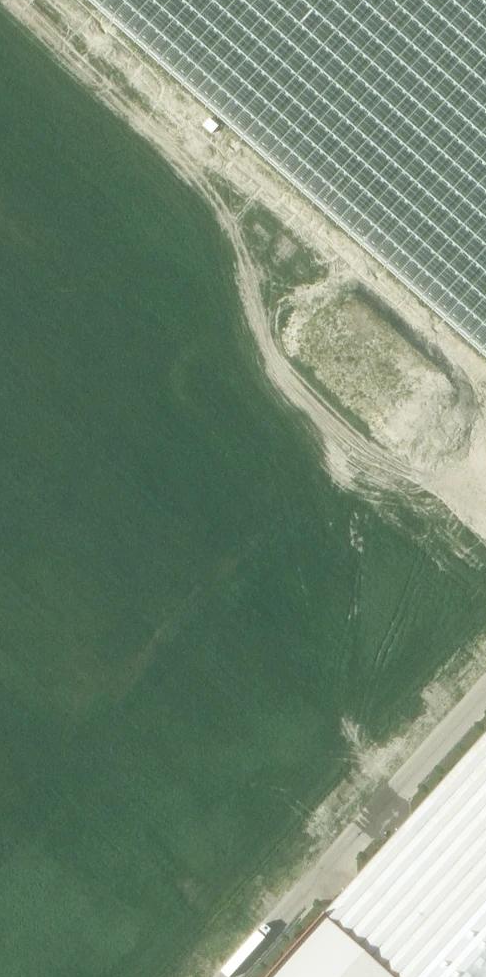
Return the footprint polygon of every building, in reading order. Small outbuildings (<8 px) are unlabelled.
[(485,360),(485,0),(90,0),(485,360)] [(410,819),(393,838),(357,878),(339,899),(268,976),(462,976),(485,950),(485,734),(410,819)] [(462,976),(485,976),(485,950),(462,976)]
